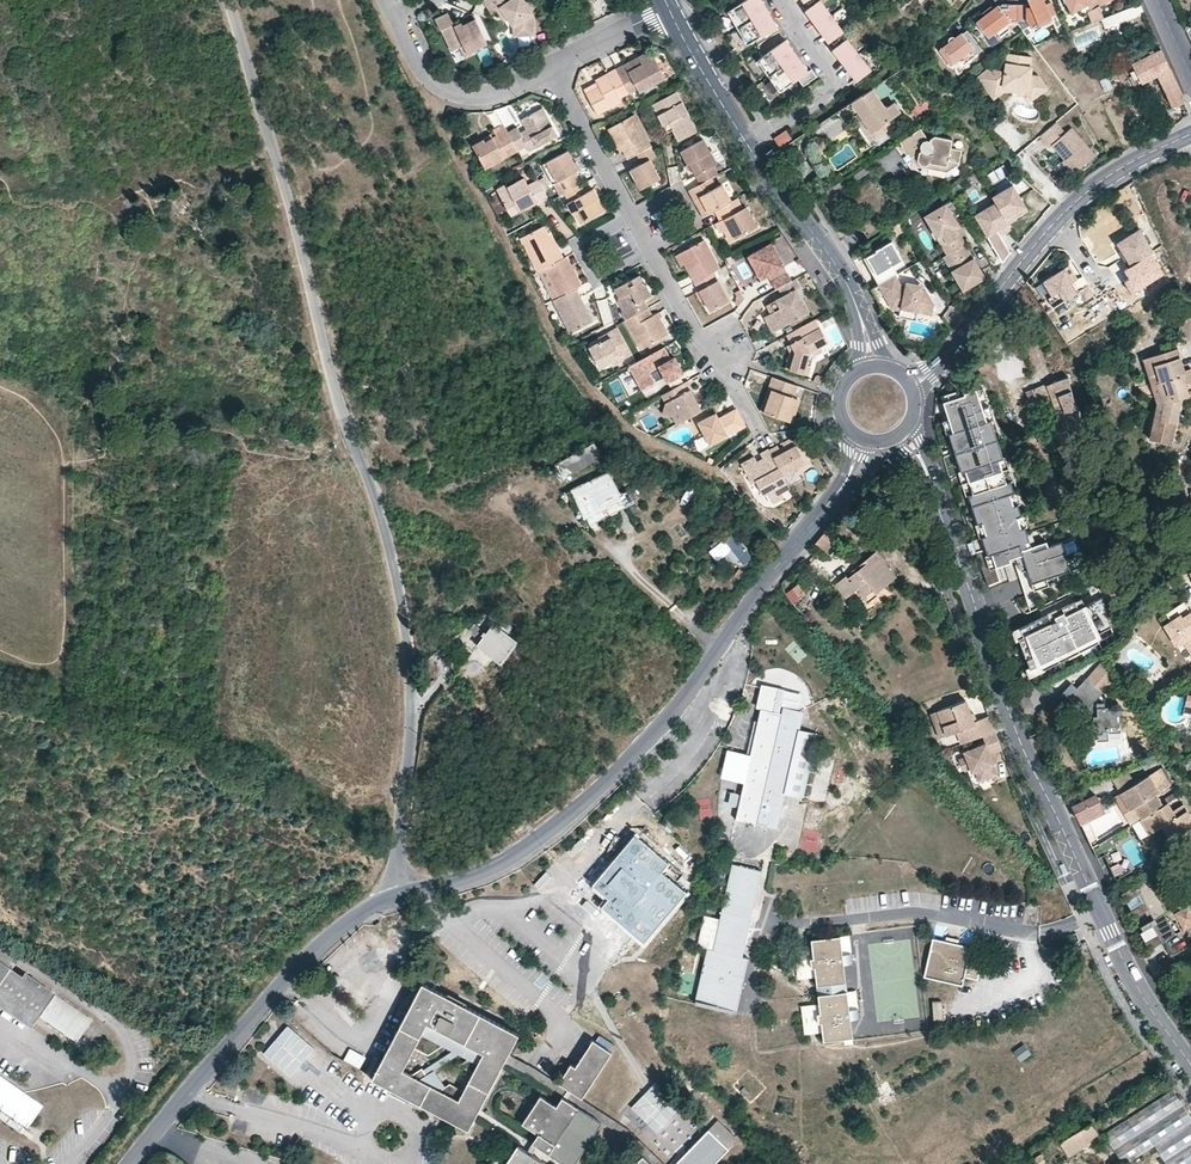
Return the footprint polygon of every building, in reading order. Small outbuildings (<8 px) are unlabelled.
[(488,6),(491,11),(496,8),(500,5),(508,18),(512,24),(513,34),(534,33),(532,13),(524,0),(485,0),(488,6)] [(762,0),(747,0),(735,7),(728,11),(747,44),(754,40),(778,26),(774,20),(763,1),(762,0)] [(821,0),(819,0),(806,10),(830,42),(840,34),(844,31),(821,0)] [(1041,0),(1026,0),(1027,3),(1028,6),(1029,9),(1025,9),(1025,6),(1015,6),(1015,23),(1015,24),(1019,31),(1027,25),(1032,31),(1040,28),(1040,25),(1050,21),(1049,18),(1054,16),(1049,3),(1044,5),(1041,0)] [(1062,4),(1063,3),(1069,14),(1077,11),(1077,12),(1078,16),(1086,16),(1089,25),(1101,21),(1096,9),(1097,8),(1093,0),(1060,0),(1062,4)] [(1097,8),(1113,1),(1114,0),(1093,0),(1097,8)] [(500,5),(496,8),(504,20),(508,18),(500,5)] [(1015,23),(1015,6),(1006,6),(1006,9),(999,9),(996,6),(991,9),(989,6),(981,12),(983,15),(974,22),(980,30),(992,30),(993,32),(997,38),(1015,23)] [(830,42),(806,10),(804,11),(809,18),(824,38),(828,43),(830,42)] [(462,24),(460,22),(458,23),(455,24),(448,11),(435,17),(452,50),(459,46),(464,44),(468,52),(474,50),(487,43),(472,12),(464,16),(467,22),(462,24)] [(980,51),(965,30),(958,36),(958,37),(954,39),(953,37),(952,37),(951,37),(950,37),(949,37),(948,37),(947,38),(947,39),(946,40),(946,41),(946,42),(944,44),(942,41),(935,50),(947,65),(954,59),(961,60),(963,63),(980,51)] [(840,34),(830,42),(832,45),(842,38),(840,34)] [(871,69),(847,38),(831,50),(837,57),(851,75),(856,82),(871,69)] [(790,46),(786,40),(763,56),(757,61),(780,91),(786,87),(797,78),(803,86),(816,76),(811,69),(808,70),(804,64),(790,46)] [(464,44),(459,46),(465,58),(475,53),(474,50),(468,52),(464,44)] [(1172,74),(1161,49),(1132,62),(1137,73),(1128,77),(1132,87),(1148,79),(1157,75),(1173,106),(1185,101),(1172,74)] [(616,68),(629,92),(637,88),(639,92),(666,77),(654,55),(644,53),(632,60),(616,68)] [(1004,70),(988,67),(976,76),(990,95),(1000,86),(1029,91),(1034,98),(1048,88),(1039,75),(1029,73),(1031,56),(1007,53),(1004,70)] [(620,97),(629,92),(616,68),(599,78),(596,79),(599,85),(602,89),(588,97),(597,114),(622,100),(620,97)] [(1104,92),(1113,89),(1109,77),(1100,79),(1104,92)] [(602,89),(599,85),(585,92),(588,97),(602,89)] [(1029,91),(1000,86),(990,95),(993,99),(1004,91),(1014,92),(1025,94),(1030,101),(1034,98),(1029,91)] [(883,107),(870,88),(850,102),(858,113),(864,121),(874,136),(885,129),(881,123),(898,112),(891,101),(883,107)] [(675,136),(677,141),(697,130),(676,91),(659,100),(663,107),(656,111),(663,125),(668,123),(671,129),(675,136)] [(652,105),(656,111),(663,107),(659,100),(652,105)] [(850,102),(838,110),(842,116),(846,121),(853,116),(858,113),(850,102)] [(507,131),(517,150),(520,155),(557,134),(542,107),(530,114),(523,117),(530,130),(520,135),(519,132),(515,126),(507,131)] [(621,149),(626,158),(637,152),(650,145),(651,144),(635,113),(609,127),(618,142),(614,144),(616,147),(618,151),(621,149)] [(859,125),(864,121),(858,113),(853,116),(859,125)] [(1156,116),(1146,121),(1152,133),(1162,127),(1156,116)] [(525,128),(519,132),(520,135),(530,130),(523,117),(520,119),(525,128)] [(1095,154),(1072,126),(1065,132),(1056,122),(1040,136),(1049,147),(1051,145),(1063,159),(1061,161),(1063,164),(1072,174),(1095,154)] [(507,131),(503,123),(493,129),(496,134),(492,136),(484,140),(483,138),(472,144),(486,167),(517,150),(507,131)] [(618,142),(609,127),(606,129),(614,144),(618,142)] [(919,128),(899,142),(901,145),(899,146),(903,151),(905,154),(907,153),(913,163),(917,160),(919,164),(925,165),(928,162),(946,166),(947,163),(956,165),(959,151),(950,149),(952,139),(934,135),(928,140),(927,139),(919,128)] [(792,139),(786,129),(775,137),(780,144),(781,147),(792,139)] [(482,137),(483,138),(484,140),(492,136),(490,132),(487,134),(482,137)] [(706,178),(717,173),(713,166),(717,164),(703,138),(680,151),(687,164),(689,163),(691,167),(697,178),(699,182),(706,178)] [(650,145),(637,152),(643,162),(629,169),(634,178),(640,189),(660,177),(650,159),(655,156),(650,145)] [(552,183),(559,194),(563,192),(578,184),(580,183),(574,171),(578,169),(576,166),(567,151),(546,162),(556,180),(552,183)] [(542,164),(552,183),(556,180),(546,162),(542,164)] [(548,198),(537,179),(528,184),(524,176),(507,185),(506,183),(497,189),(508,210),(526,201),(528,205),(537,200),(539,203),(544,201),(548,198)] [(706,178),(699,182),(689,187),(693,194),(695,197),(699,195),(708,212),(714,209),(732,199),(723,183),(712,189),(706,178)] [(578,184),(563,192),(568,201),(565,202),(571,213),(577,210),(584,222),(600,213),(594,201),(597,199),(595,196),(591,189),(583,193),(578,184)] [(1021,214),(1019,210),(1025,206),(1012,185),(991,197),(994,203),(1007,224),(1016,219),(1015,218),(1021,214)] [(695,197),(704,214),(708,212),(699,195),(695,197)] [(737,196),(732,199),(714,209),(720,219),(715,222),(720,231),(722,230),(723,230),(729,227),(736,238),(758,226),(747,206),(743,208),(737,196)] [(604,210),(597,199),(594,201),(600,213),(604,210)] [(526,201),(508,210),(511,214),(528,205),(526,201)] [(1007,224),(994,203),(973,215),(1002,263),(1010,253),(999,235),(1001,234),(1002,236),(1006,234),(1011,231),(1007,224)] [(955,219),(946,204),(924,217),(947,256),(964,246),(959,238),(962,237),(965,235),(955,219)] [(577,210),(571,213),(578,225),(584,222),(577,210)] [(518,237),(536,270),(540,268),(563,255),(561,251),(551,234),(549,235),(543,224),(518,237)] [(729,227),(723,230),(730,241),(736,238),(729,227)] [(1138,228),(1115,243),(1124,256),(1121,258),(1127,267),(1150,253),(1152,251),(1138,228)] [(684,263),(694,281),(713,271),(719,267),(704,239),(687,249),(679,253),(684,263)] [(921,309),(934,312),(937,301),(929,288),(925,287),(908,285),(903,284),(897,273),(911,265),(897,240),(871,255),(879,268),(885,280),(881,282),(895,306),(905,308),(905,305),(921,309)] [(748,255),(756,271),(769,274),(784,265),(772,242),(748,255)] [(973,257),(966,244),(964,246),(947,256),(943,258),(962,291),(975,284),(985,277),(973,257)] [(684,263),(679,253),(675,255),(680,265),(684,263)] [(1163,273),(1150,253),(1127,267),(1123,270),(1128,277),(1123,281),(1131,293),(1163,273)] [(565,254),(563,255),(540,268),(556,297),(575,286),(581,283),(573,269),(570,264),(565,254)] [(744,260),(736,264),(743,280),(752,276),(744,260)] [(1068,266),(1042,282),(1051,296),(1047,298),(1053,308),(1076,293),(1070,284),(1077,279),(1068,266)] [(713,271),(694,281),(699,289),(703,297),(707,303),(710,310),(729,299),(713,271)] [(769,274),(756,271),(760,279),(764,277),(769,274)] [(771,280),(775,288),(776,287),(793,278),(789,272),(786,272),(771,280)] [(622,311),(625,319),(647,307),(643,299),(651,295),(643,281),(641,282),(638,275),(632,278),(634,282),(628,285),(626,281),(614,287),(619,297),(617,298),(624,310),(622,311)] [(793,278),(776,287),(781,296),(764,305),(759,308),(772,332),(808,312),(795,288),(799,286),(794,277),(793,278)] [(575,286),(556,297),(552,299),(570,332),(590,321),(579,303),(583,301),(579,293),(575,286)] [(703,297),(699,289),(695,292),(699,300),(703,297)] [(593,320),(583,301),(579,303),(590,321),(593,320)] [(905,305),(905,308),(903,314),(919,317),(921,309),(905,305)] [(647,307),(625,319),(623,319),(639,348),(668,332),(664,324),(657,313),(652,315),(647,307)] [(815,317),(785,334),(788,339),(790,342),(795,351),(789,368),(804,373),(811,351),(819,346),(828,342),(815,317)] [(631,353),(617,327),(612,330),(607,332),(610,336),(602,340),(588,347),(599,367),(610,361),(612,365),(623,359),(622,357),(631,353)] [(600,336),(602,340),(610,336),(607,332),(600,336)] [(795,351),(790,342),(786,345),(790,351),(785,367),(789,368),(795,351)] [(662,346),(635,361),(628,364),(642,388),(653,381),(648,372),(660,366),(667,379),(682,371),(679,366),(674,357),(670,359),(666,362),(664,358),(668,356),(662,346)] [(811,351),(804,373),(808,375),(814,355),(821,351),(819,346),(811,351)] [(1144,358),(1159,402),(1151,436),(1173,441),(1183,395),(1189,394),(1185,383),(1190,381),(1190,367),(1185,369),(1178,347),(1144,358)] [(797,385),(771,376),(769,383),(767,388),(772,389),(765,411),(790,420),(797,398),(794,396),(797,385)] [(1072,433),(1076,432),(1086,428),(1075,401),(1074,397),(1069,378),(1056,382),(1037,388),(1026,392),(1031,406),(1052,399),(1064,429),(1070,427),(1072,433)] [(686,380),(660,393),(666,403),(662,412),(672,414),(676,422),(700,410),(693,398),(689,389),(691,388),(686,380)] [(772,389),(767,388),(760,410),(765,411),(772,389)] [(978,392),(982,403),(988,401),(985,390),(978,392)] [(1059,576),(1086,568),(1077,539),(1049,548),(1034,553),(1033,548),(1037,547),(1032,533),(1028,535),(1026,528),(1022,530),(1019,518),(1023,517),(1019,505),(1015,507),(1011,495),(1016,494),(1012,482),(1008,484),(1000,460),(1004,459),(992,421),(988,422),(984,410),(982,403),(978,392),(978,391),(963,396),(963,398),(950,402),(945,403),(951,421),(955,419),(959,432),(955,433),(957,441),(955,441),(956,446),(963,443),(965,451),(959,454),(960,458),(963,457),(965,465),(967,472),(971,470),(979,494),(975,495),(984,525),(988,523),(996,548),(992,549),(994,555),(992,556),(990,550),(980,553),(986,571),(991,587),(1003,583),(999,569),(1017,564),(1015,559),(1024,556),(1026,561),(1036,592),(1062,583),(1059,576)] [(950,402),(963,398),(963,396),(961,392),(948,396),(950,402)] [(745,425),(735,407),(721,415),(723,418),(719,420),(717,417),(715,412),(696,421),(708,445),(745,425)] [(988,422),(992,421),(995,420),(991,408),(984,410),(988,422)] [(95,427),(97,417),(80,414),(78,424),(95,427)] [(959,432),(955,419),(951,421),(945,423),(948,435),(955,433),(959,432)] [(1086,428),(1076,432),(1080,445),(1092,441),(1086,428)] [(777,443),(768,448),(782,474),(805,461),(795,443),(786,448),(781,451),(779,447),(777,443)] [(965,451),(963,443),(956,446),(959,454),(965,451)] [(589,445),(556,464),(564,478),(597,458),(589,445)] [(782,474),(768,448),(759,453),(761,455),(762,457),(757,460),(756,458),(742,465),(751,481),(755,479),(763,495),(768,492),(771,499),(781,494),(780,491),(789,486),(782,474)] [(740,462),(742,465),(756,458),(754,455),(740,462)] [(1008,484),(1012,482),(1015,481),(1008,458),(1004,459),(1000,460),(1008,484)] [(1085,488),(1101,484),(1097,466),(1081,470),(1085,488)] [(971,470),(967,472),(961,474),(969,497),(975,495),(979,494),(971,470)] [(618,493),(608,472),(572,489),(585,517),(607,506),(610,512),(633,501),(627,489),(618,493)] [(1019,493),(1016,494),(1011,495),(1015,507),(1019,505),(1022,504),(1019,493)] [(783,497),(781,494),(771,499),(773,503),(783,497)] [(1022,530),(1026,528),(1030,527),(1026,516),(1023,517),(1019,518),(1022,530)] [(996,548),(988,523),(984,525),(978,527),(982,539),(988,537),(992,549),(996,548)] [(839,545),(825,532),(815,544),(829,556),(839,545)] [(733,534),(710,551),(717,560),(726,553),(731,549),(739,559),(743,564),(752,557),(733,534)] [(1048,544),(1037,547),(1033,548),(1034,553),(1049,548),(1048,544)] [(739,559),(731,549),(726,553),(734,563),(739,559)] [(846,576),(835,585),(846,598),(858,588),(865,597),(873,590),(876,593),(896,576),(876,551),(852,571),(854,573),(850,576),(847,578),(846,576)] [(799,584),(793,588),(800,598),(806,593),(799,584)] [(1100,595),(1021,629),(1025,637),(1020,640),(1031,667),(1037,664),(1039,670),(1118,636),(1100,595)] [(1170,613),(1174,620),(1172,627),(1180,640),(1187,642),(1190,648),(1190,606),(1188,602),(1170,613)] [(1174,620),(1170,613),(1163,617),(1180,646),(1187,642),(1180,640),(1172,627),(1174,620)] [(492,624),(476,645),(483,650),(500,664),(516,642),(492,624)] [(1117,678),(1102,663),(1086,679),(1102,693),(1117,678)] [(1122,705),(1117,703),(1113,705),(1111,710),(1105,710),(1104,703),(1097,704),(1097,706),(1093,703),(1102,693),(1086,679),(1077,689),(1071,684),(1068,688),(1063,693),(1070,700),(1072,699),(1074,700),(1070,703),(1081,713),(1086,707),(1090,710),(1090,716),(1087,716),(1087,727),(1095,726),(1096,738),(1109,737),(1108,730),(1118,730),(1117,715),(1118,716),(1122,714),(1124,709),(1122,705)] [(843,697),(831,701),(834,708),(845,705),(843,697)] [(970,714),(965,700),(937,711),(946,735),(963,729),(969,726),(974,739),(982,736),(995,731),(989,716),(976,721),(973,721),(970,714)] [(1184,702),(1181,715),(1190,717),(1190,704),(1184,702)] [(787,708),(785,715),(806,719),(808,712),(787,708)] [(806,719),(785,715),(764,710),(762,722),(749,784),(746,796),(743,809),(741,820),(782,829),(785,817),(787,806),(790,795),(803,732),(806,719)] [(749,784),(762,722),(758,721),(745,783),(749,784)] [(974,739),(969,726),(963,729),(968,741),(974,739)] [(998,739),(995,731),(982,736),(985,744),(964,752),(966,756),(970,768),(971,772),(975,771),(979,781),(997,775),(993,764),(990,754),(992,753),(1002,749),(998,739)] [(808,799),(822,736),(803,732),(790,795),(808,799)] [(970,768),(966,756),(958,759),(964,771),(970,768)] [(1135,783),(1125,790),(1135,806),(1129,810),(1136,821),(1140,819),(1164,806),(1156,793),(1170,785),(1160,769),(1135,783)] [(1135,783),(1127,770),(1111,780),(1119,793),(1125,790),(1135,783)] [(1135,806),(1125,790),(1119,793),(1129,810),(1135,806)] [(1097,793),(1075,803),(1082,819),(1085,826),(1094,845),(1115,835),(1097,793)] [(733,807),(743,809),(746,796),(735,794),(733,807)] [(710,798),(697,799),(699,819),(713,818),(710,798)] [(1164,806),(1140,819),(1149,834),(1162,826),(1171,839),(1190,828),(1190,817),(1183,805),(1172,811),(1168,803),(1164,806)] [(1125,812),(1132,824),(1136,821),(1129,810),(1125,812)] [(817,854),(822,833),(804,828),(798,849),(817,854)] [(602,906),(643,942),(685,892),(661,871),(668,862),(634,834),(616,856),(593,884),(608,898),(602,906)] [(1117,877),(1119,876),(1136,866),(1123,841),(1108,849),(1103,851),(1110,863),(1117,877)] [(762,870),(732,864),(724,901),(753,908),(762,870)] [(1154,873),(1122,891),(1130,907),(1140,924),(1168,909),(1164,901),(1168,898),(1163,889),(1158,892),(1154,884),(1159,881),(1154,873)] [(753,908),(724,901),(722,910),(751,917),(753,908)] [(1176,911),(1184,926),(1190,922),(1190,903),(1176,911)] [(751,917),(722,910),(715,940),(744,947),(751,917)] [(1166,914),(1138,930),(1147,946),(1162,938),(1165,945),(1170,953),(1190,942),(1177,921),(1176,922),(1166,914)] [(383,925),(380,921),(375,924),(378,929),(383,925)] [(834,946),(833,936),(812,939),(814,958),(810,958),(812,968),(815,967),(820,1012),(817,1012),(818,1022),(821,1021),(823,1040),(845,1038),(844,1029),(850,1028),(849,1022),(851,1022),(851,1019),(860,1018),(859,1008),(850,1009),(849,1007),(847,1007),(846,1001),(840,1002),(837,974),(843,973),(842,967),(844,967),(844,963),(853,962),(852,953),(843,954),(843,951),(840,951),(840,945),(834,946)] [(959,943),(945,940),(933,937),(924,976),(963,985),(972,946),(959,943)] [(744,947),(715,940),(713,949),(742,956),(744,947)] [(713,949),(707,948),(695,1000),(736,1009),(748,957),(742,956),(713,949)] [(0,964),(0,1005),(28,1025),(35,1015),(50,993),(23,974),(20,978),(0,964)] [(849,1007),(844,967),(842,967),(843,973),(837,974),(840,1002),(846,1001),(847,1007),(849,1007)] [(421,1105),(468,1130),(519,1033),(422,983),(372,1079),(421,1105)] [(90,1020),(50,993),(35,1015),(75,1043),(90,1020)] [(736,1009),(695,1000),(694,1004),(695,1004),(736,1013),(736,1009)] [(932,1020),(945,1019),(944,1001),(932,1001),(932,1020)] [(853,1037),(851,1022),(849,1022),(850,1028),(844,1029),(845,1038),(853,1037)] [(570,1063),(558,1083),(581,1098),(611,1052),(592,1040),(575,1067),(570,1063)] [(1020,1062),(1031,1054),(1023,1044),(1013,1051),(1020,1062)] [(696,1048),(687,1059),(702,1071),(711,1060),(696,1048)] [(350,1049),(343,1060),(360,1069),(366,1058),(350,1049)] [(0,1078),(0,1112),(24,1129),(40,1106),(0,1078)] [(1153,1145),(1190,1122),(1173,1090),(1103,1135),(1122,1163),(1124,1163),(1153,1145)] [(522,1123),(538,1134),(532,1143),(566,1163),(574,1163),(601,1123),(562,1097),(556,1106),(540,1095),(522,1123)] [(0,1112),(0,1121),(19,1135),(24,1129),(0,1112)] [(738,1139),(718,1120),(709,1130),(728,1148),(738,1139)] [(1153,1145),(1166,1163),(1190,1163),(1190,1123),(1190,1122),(1153,1145)] [(1091,1123),(1058,1142),(1067,1156),(1099,1137),(1091,1123)] [(675,1163),(713,1163),(728,1148),(709,1130),(675,1163)] [(505,1163),(506,1163),(538,1163),(541,1160),(518,1145),(505,1163)] [(634,1163),(651,1163),(642,1155),(634,1163)]
